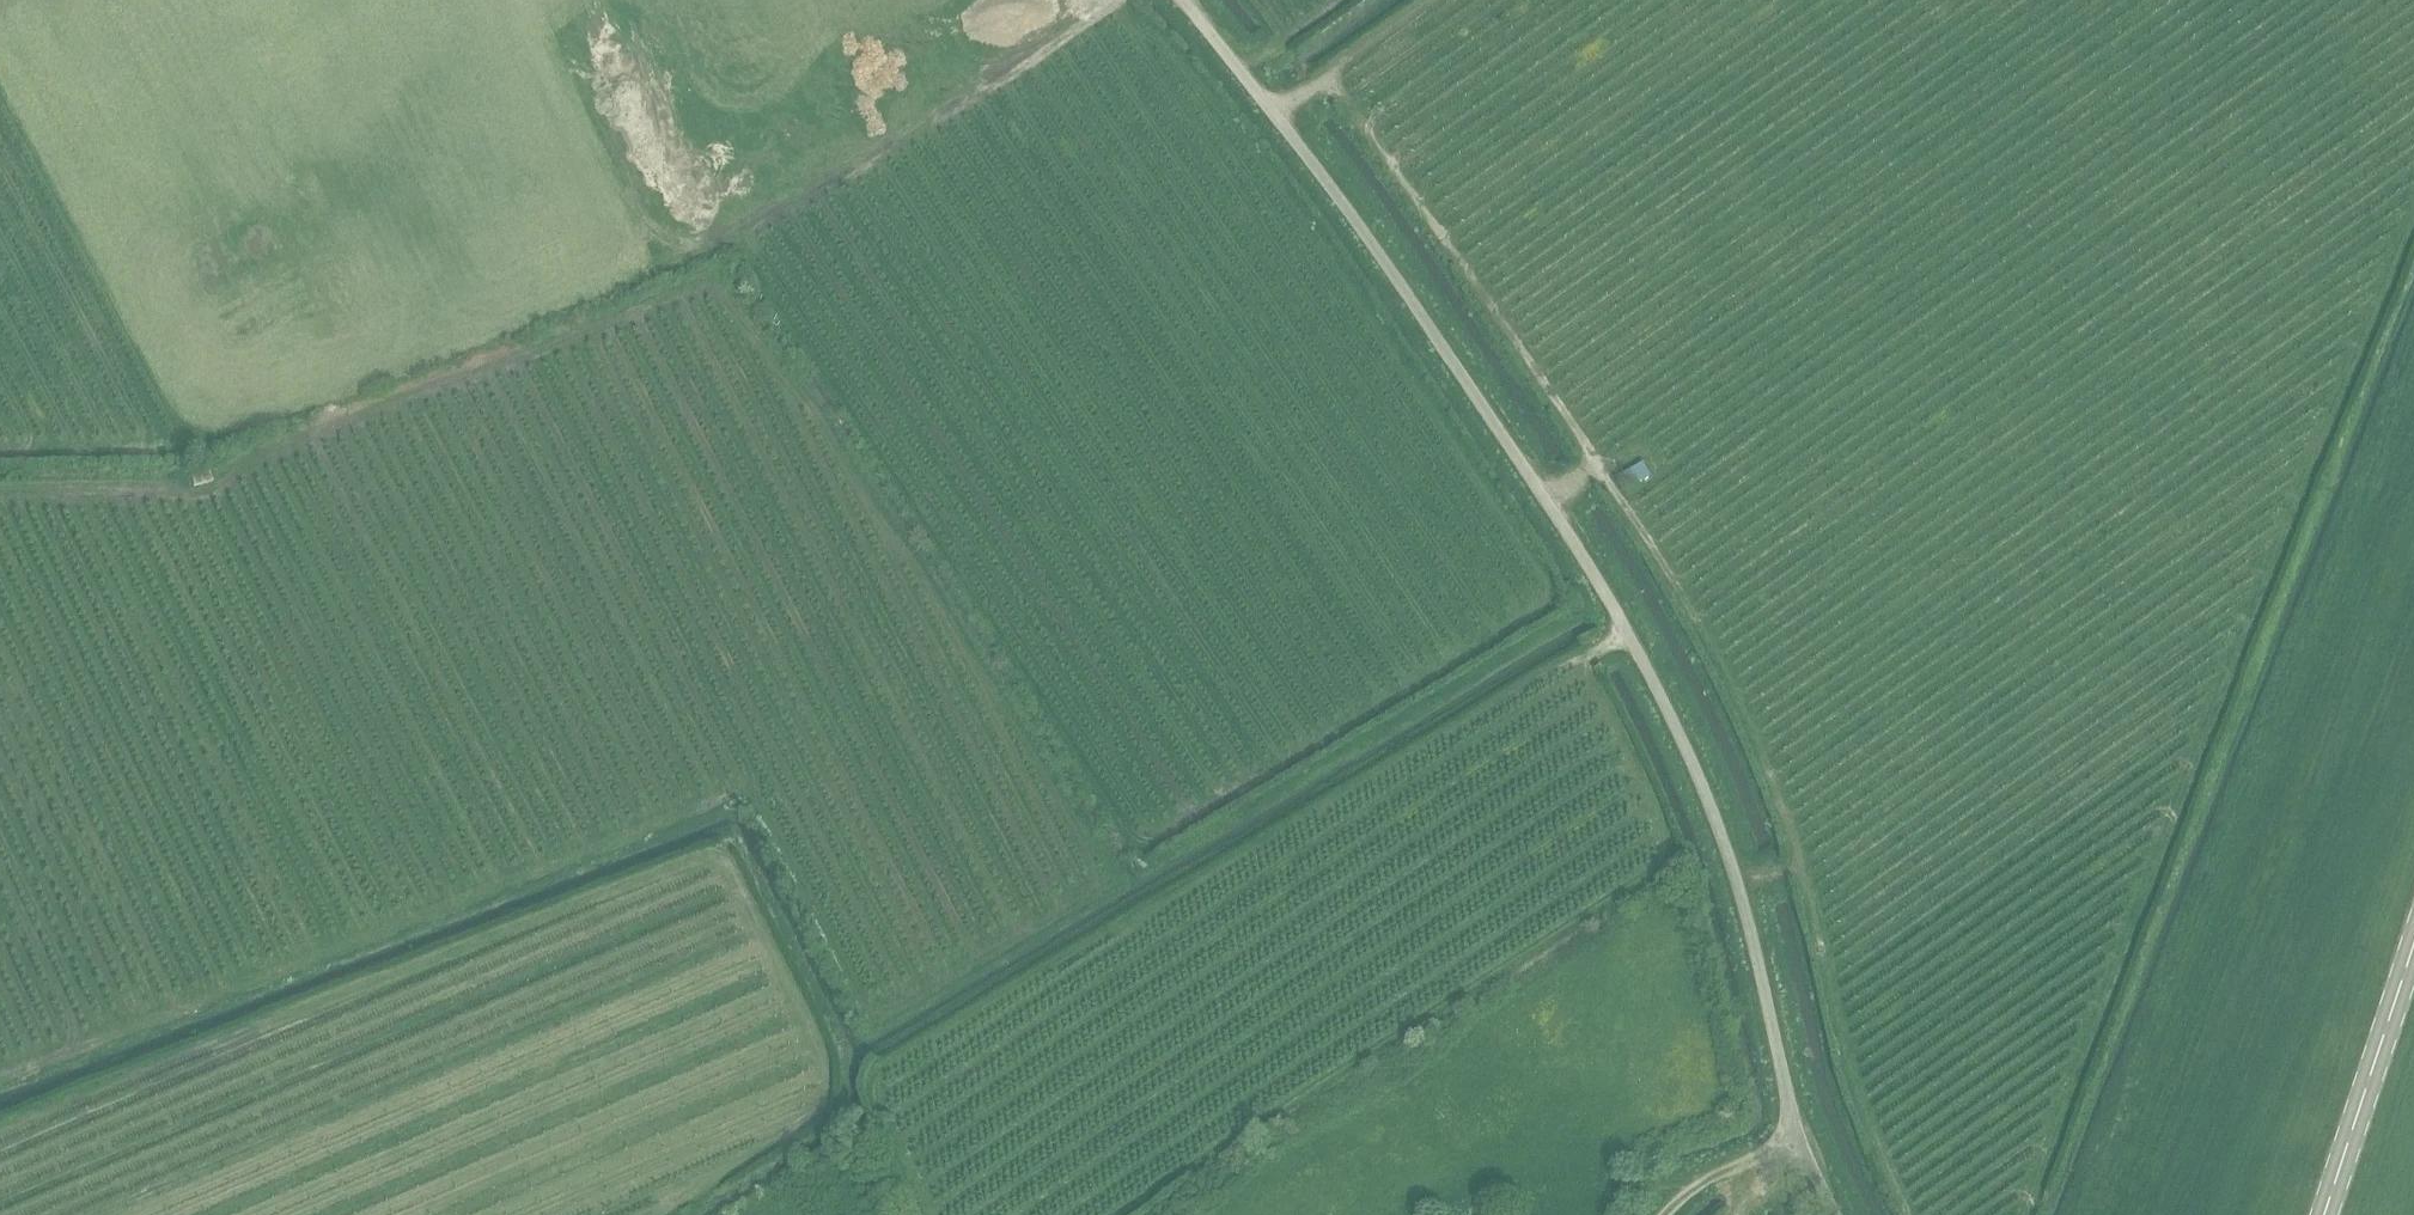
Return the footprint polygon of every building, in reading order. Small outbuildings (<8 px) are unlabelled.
[(1649,478),(1641,464),(1623,474),(1630,488),(1649,478)]
